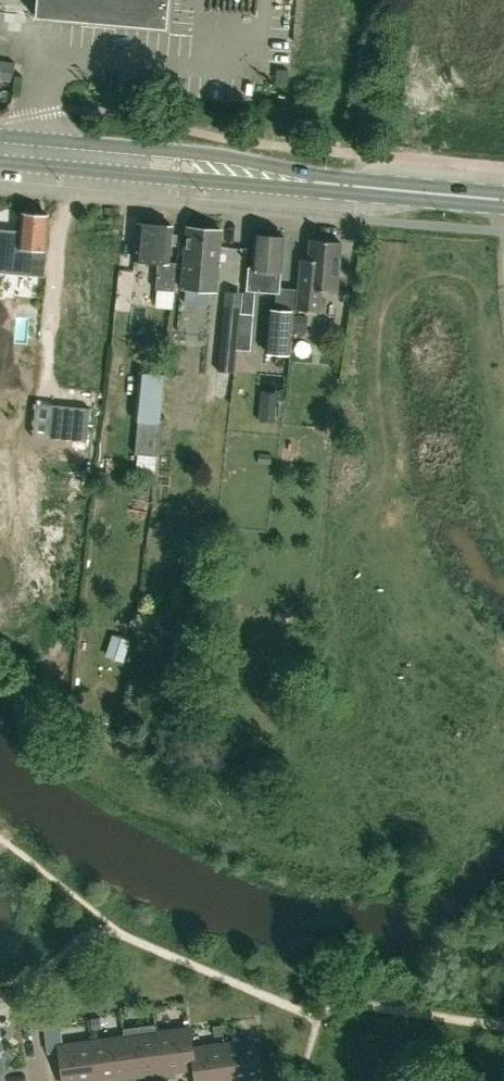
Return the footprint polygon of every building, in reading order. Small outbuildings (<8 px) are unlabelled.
[(35,15),(166,28),(168,0),(36,0),(35,15)] [(40,293),(48,214),(21,212),(18,247),(17,259),(28,260),(27,271),(24,271),(22,291),(40,293)] [(133,258),(157,260),(155,288),(174,289),(176,263),(168,262),(171,225),(137,222),(133,258)] [(216,291),(221,229),(186,226),(181,287),(216,291)] [(253,314),(254,291),(278,293),(284,236),(255,233),(252,267),(248,266),(246,290),(244,290),(243,313),(253,314)] [(336,289),(340,240),(311,238),(309,258),(300,258),(296,308),(320,310),(321,288),(336,289)] [(217,370),(235,372),(242,292),(224,290),(217,370)] [(22,328),(45,329),(46,302),(22,301),(22,328)] [(290,355),(292,309),(269,307),(265,352),(290,355)] [(160,409),(164,377),(163,377),(163,374),(137,371),(133,420),(138,421),(135,453),(155,456),(160,409)] [(267,375),(266,390),(290,391),(291,376),(267,375)] [(277,412),(279,392),(268,391),(267,412),(277,412)] [(289,417),(290,392),(281,392),(280,416),(289,417)] [(91,404),(54,400),(51,430),(88,434),(91,404)] [(130,660),(137,638),(117,632),(110,654),(130,660)] [(164,1078),(159,1033),(156,1034),(155,1022),(122,1026),(123,1038),(127,1038),(131,1077),(151,1074),(152,1079),(164,1078)] [(60,1025),(43,1027),(47,1052),(60,1050),(60,1047),(63,1046),(60,1025)] [(195,1068),(195,1050),(192,1029),(159,1033),(164,1078),(176,1076),(176,1071),(195,1068)] [(131,1077),(127,1038),(123,1038),(93,1042),(98,1080),(111,1080),(110,1080),(131,1077)] [(231,1080),(251,1080),(264,1079),(259,1041),(227,1045),(231,1080)] [(93,1042),(63,1046),(60,1047),(60,1050),(65,1080),(98,1080),(93,1042)] [(227,1045),(195,1050),(195,1068),(197,1080),(231,1080),(227,1045)]
